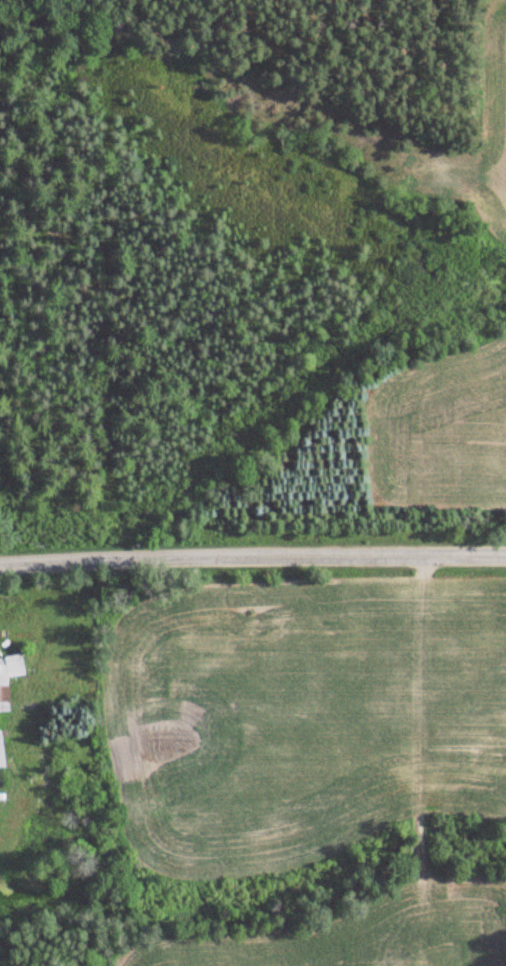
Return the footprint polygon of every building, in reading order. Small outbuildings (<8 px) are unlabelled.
[(12,676),(27,676),(26,656),(0,656),(0,712),(12,712),(12,676)] [(6,781),(5,770),(9,770),(5,730),(0,731),(0,782),(6,781)]
